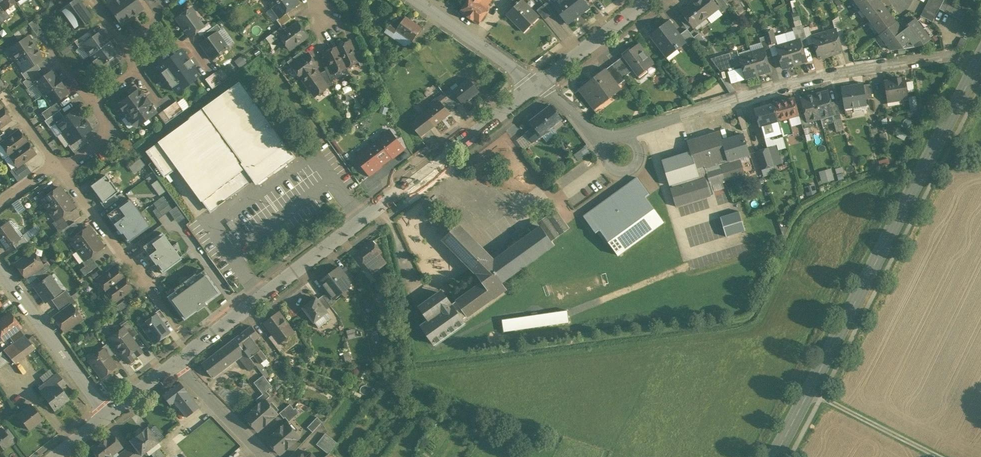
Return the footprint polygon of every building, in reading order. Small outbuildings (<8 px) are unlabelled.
[(15,0),(0,0),(0,3),(5,10),(5,9),(15,2),(16,2),(15,0)] [(78,0),(75,0),(61,10),(75,29),(91,18),(78,0)] [(108,6),(121,24),(132,16),(120,0),(116,0),(108,6)] [(132,16),(143,8),(137,1),(137,0),(120,0),(132,16)] [(273,7),(281,17),(288,12),(299,4),(296,0),(283,0),(273,7)] [(461,12),(479,24),(489,10),(486,8),(491,0),(469,0),(461,12)] [(515,7),(507,14),(524,32),(539,17),(522,0),(515,7)] [(550,0),(545,4),(553,14),(558,11),(554,5),(550,0)] [(554,5),(558,11),(567,23),(589,7),(584,0),(560,0),(554,5)] [(712,0),(695,0),(690,4),(682,10),(682,11),(684,14),(693,25),(695,28),(707,18),(719,9),(712,1),(712,0)] [(712,1),(719,9),(721,13),(729,7),(723,0),(713,0),(712,1)] [(860,9),(872,0),(854,0),(860,9)] [(860,9),(870,21),(886,9),(880,0),(872,0),(860,9)] [(933,0),(929,0),(927,4),(938,10),(941,4),(933,0)] [(949,0),(944,0),(939,9),(971,25),(976,15),(949,0)] [(0,3),(0,17),(3,22),(10,17),(5,10),(0,3)] [(553,14),(545,4),(538,10),(545,20),(553,14)] [(938,10),(927,4),(924,10),(935,16),(938,10)] [(204,26),(190,8),(177,18),(190,37),(197,32),(204,27),(204,26)] [(886,9),(870,21),(880,34),(896,22),(886,9)] [(935,16),(924,10),(921,15),(932,21),(935,16)] [(288,12),(281,17),(277,20),(282,27),(285,24),(292,19),(288,12)] [(679,18),(688,29),(693,25),(684,14),(679,18)] [(800,15),(794,17),(796,25),(802,23),(800,15)] [(422,28),(406,17),(398,27),(391,23),(387,29),(394,34),(397,30),(410,40),(413,41),(422,28)] [(842,49),(848,48),(839,17),(833,18),(836,30),(842,49)] [(43,32),(34,20),(28,24),(37,36),(43,32)] [(669,20),(650,35),(665,56),(685,41),(680,34),(669,20)] [(915,20),(902,29),(896,22),(880,34),(891,49),(921,45),(929,39),(915,20)] [(204,27),(197,32),(201,36),(203,35),(213,28),(209,22),(204,26),(204,27)] [(289,30),(280,36),(280,37),(281,37),(290,48),(289,49),(290,49),(308,36),(307,35),(307,36),(299,24),(299,23),(289,30)] [(213,28),(203,35),(207,40),(217,32),(218,33),(222,30),(218,24),(213,28)] [(282,27),(273,33),(277,39),(280,37),(280,36),(289,30),(285,24),(282,27)] [(803,28),(802,25),(796,27),(800,40),(802,47),(808,45),(803,28)] [(812,37),(809,26),(803,28),(808,45),(815,43),(813,37),(812,37)] [(394,34),(387,29),(384,34),(404,48),(409,42),(410,40),(397,30),(394,34)] [(688,29),(680,34),(685,41),(689,46),(696,40),(688,29)] [(772,30),(765,32),(766,36),(769,45),(776,43),(772,30)] [(836,30),(824,33),(831,54),(842,51),(842,49),(836,30)] [(89,31),(74,41),(79,47),(83,44),(93,36),(89,31)] [(93,36),(83,44),(91,55),(108,42),(101,31),(93,36)] [(207,40),(201,44),(213,60),(229,48),(218,33),(217,32),(207,40)] [(824,33),(813,37),(815,43),(819,58),(831,54),(824,33)] [(769,45),(766,36),(760,38),(763,49),(766,58),(772,56),(769,45)] [(27,37),(8,49),(16,60),(36,47),(34,44),(33,45),(27,37)] [(796,41),(788,43),(794,64),(806,61),(802,47),(800,40),(796,41)] [(349,42),(338,47),(337,47),(347,67),(359,62),(359,61),(355,53),(350,41),(349,42)] [(117,54),(108,42),(91,55),(94,60),(92,62),(98,70),(104,66),(108,64),(106,62),(116,55),(117,54)] [(404,48),(401,53),(406,57),(418,48),(409,42),(404,48)] [(777,46),(776,43),(769,45),(772,56),(779,54),(777,46)] [(788,43),(777,46),(779,54),(783,68),(794,64),(788,43)] [(639,44),(631,50),(629,51),(630,53),(625,57),(624,55),(623,56),(633,70),(637,74),(642,70),(644,72),(654,64),(639,44)] [(36,47),(16,60),(23,71),(24,72),(36,63),(42,59),(37,51),(38,50),(36,47)] [(337,48),(326,53),(325,53),(330,65),(334,73),(335,73),(346,67),(346,68),(347,67),(337,47),(337,48)] [(763,49),(752,53),(758,74),(770,71),(766,58),(763,49)] [(188,61),(180,50),(158,66),(162,72),(164,71),(174,85),(173,86),(177,92),(199,76),(191,66),(193,65),(189,60),(188,61)] [(367,63),(361,50),(355,53),(359,61),(359,62),(361,66),(367,63)] [(302,51),(288,62),(292,67),(294,65),(306,56),(302,51)] [(711,59),(721,71),(735,67),(731,52),(711,59)] [(306,56),(294,65),(303,77),(316,68),(317,67),(313,60),(314,60),(309,53),(306,56)] [(752,53),(740,56),(746,78),(758,74),(752,53)] [(108,64),(104,66),(107,71),(120,61),(116,55),(106,62),(108,64)] [(633,70),(623,56),(614,64),(624,77),(633,70)] [(36,63),(24,72),(23,71),(21,73),(26,80),(37,71),(40,69),(36,63)] [(624,77),(614,64),(607,69),(619,85),(626,79),(624,77)] [(330,65),(325,67),(331,81),(337,78),(335,73),(334,73),(330,65)] [(96,79),(107,71),(104,66),(98,70),(93,75),(96,79)] [(316,68),(303,77),(316,95),(327,86),(318,74),(319,73),(316,68)] [(592,79),(590,78),(583,83),(584,85),(579,89),(592,107),(619,86),(619,85),(607,69),(606,68),(592,79)] [(326,70),(319,73),(327,86),(328,87),(333,85),(326,70)] [(37,71),(26,80),(23,82),(28,89),(35,84),(35,83),(42,78),(37,71)] [(42,78),(35,83),(35,84),(43,95),(61,82),(52,71),(42,78)] [(215,73),(206,79),(213,89),(222,82),(215,73)] [(900,78),(895,79),(894,80),(885,81),(886,90),(889,92),(890,100),(898,99),(900,100),(906,100),(907,97),(907,92),(905,82),(905,78),(901,79),(900,78)] [(459,87),(453,91),(456,95),(463,104),(479,92),(469,79),(459,87)] [(905,82),(907,92),(914,91),(912,81),(905,82)] [(61,82),(43,95),(51,106),(56,103),(69,93),(61,82)] [(240,83),(204,109),(255,180),(258,184),(294,157),(240,83)] [(456,83),(451,87),(451,88),(444,93),(450,100),(456,95),(453,91),(459,87),(456,83)] [(135,84),(125,91),(129,96),(139,89),(135,84)] [(870,84),(864,85),(866,99),(872,98),(870,84)] [(864,85),(851,87),(851,86),(842,88),(845,108),(854,106),(854,111),(868,109),(866,99),(864,85)] [(129,96),(119,103),(119,106),(122,110),(125,111),(131,119),(130,122),(133,126),(136,126),(156,112),(149,103),(150,103),(149,102),(149,103),(146,99),(146,98),(146,97),(145,98),(139,89),(129,96)] [(828,91),(814,95),(821,118),(832,114),(834,114),(831,102),(828,91)] [(444,93),(432,102),(435,105),(441,101),(443,104),(450,100),(444,93)] [(814,95),(801,98),(804,110),(808,121),(809,121),(821,118),(814,95)] [(165,122),(189,105),(183,96),(159,114),(165,122)] [(794,97),(774,103),(783,137),(794,134),(792,126),(789,118),(800,115),(799,111),(794,97)] [(450,100),(443,104),(449,111),(455,106),(450,100)] [(443,104),(441,101),(435,105),(425,113),(435,126),(451,114),(449,111),(443,104)] [(837,101),(831,102),(834,114),(832,114),(834,120),(841,118),(837,101)] [(51,106),(41,113),(46,120),(59,111),(61,109),(56,103),(51,106)] [(774,103),(755,108),(760,126),(761,126),(764,138),(765,137),(772,135),(773,140),(783,137),(774,103)] [(562,120),(551,105),(541,113),(553,127),(562,120)] [(0,110),(0,127),(10,119),(2,108),(0,110)] [(63,117),(56,122),(56,123),(63,132),(82,118),(75,108),(63,117)] [(230,198),(255,180),(204,109),(159,142),(178,168),(208,209),(224,197),(230,198)] [(125,111),(122,110),(121,113),(128,122),(130,122),(131,119),(125,111)] [(804,110),(799,111),(800,115),(802,124),(803,129),(811,127),(809,121),(808,121),(804,110)] [(46,120),(44,121),(49,128),(56,123),(56,122),(63,117),(59,111),(46,120)] [(425,113),(411,124),(421,137),(435,126),(425,113)] [(553,127),(541,113),(531,121),(535,126),(526,133),(534,143),(549,131),(548,130),(553,127)] [(744,115),(738,117),(743,130),(748,128),(744,115)] [(789,118),(792,126),(802,124),(800,115),(789,118)] [(82,118),(63,132),(71,143),(71,144),(83,135),(91,130),(82,118)] [(841,118),(834,120),(837,131),(845,129),(841,118)] [(404,149),(390,130),(378,139),(392,157),(393,158),(404,149)] [(7,139),(1,144),(9,155),(27,142),(19,131),(7,139)] [(740,160),(739,157),(728,161),(722,141),(723,141),(720,131),(688,141),(691,151),(696,168),(706,165),(712,185),(723,182),(724,181),(746,175),(742,163),(741,159),(740,160)] [(723,141),(722,141),(728,161),(739,157),(748,155),(750,154),(744,134),(723,141)] [(83,135),(71,144),(71,143),(68,145),(73,152),(88,142),(83,135)] [(772,135),(765,137),(767,146),(777,144),(778,149),(785,147),(783,137),(773,140),(772,135)] [(392,157),(379,140),(373,144),(387,161),(392,157)] [(27,142),(9,155),(17,166),(23,161),(35,153),(27,142)] [(178,168),(159,142),(145,152),(152,161),(164,177),(178,168)] [(387,161),(373,144),(368,148),(381,166),(387,161)] [(776,145),(769,148),(775,165),(782,163),(776,145)] [(579,160),(591,153),(587,146),(575,153),(579,160)] [(368,148),(367,147),(355,156),(370,175),(382,166),(381,166),(368,148)] [(769,148),(756,152),(762,169),(774,165),(775,165),(769,148)] [(696,168),(691,151),(662,160),(670,186),(672,185),(673,188),(671,189),(677,207),(711,196),(709,189),(713,188),(712,185),(706,165),(696,168)] [(133,172),(145,166),(141,158),(129,165),(133,172)] [(23,161),(17,166),(13,169),(17,175),(28,167),(23,161)] [(774,165),(762,169),(764,176),(777,172),(774,165)] [(838,169),(842,178),(848,176),(845,167),(838,169)] [(831,169),(819,173),(822,183),(834,179),(831,169)] [(106,175),(91,186),(95,191),(103,203),(115,194),(118,192),(106,175)] [(638,177),(584,216),(596,233),(600,230),(618,255),(664,222),(646,197),(650,194),(638,177)] [(159,179),(152,184),(160,194),(166,190),(159,179)] [(723,182),(712,185),(713,188),(714,192),(725,188),(723,182)] [(805,187),(807,196),(817,193),(815,184),(805,187)] [(47,195),(41,200),(48,210),(66,197),(59,186),(47,195)] [(43,191),(29,201),(32,206),(41,200),(47,195),(43,191)] [(105,209),(106,208),(103,203),(95,191),(93,193),(105,209)] [(119,199),(115,194),(103,203),(106,208),(119,199)] [(178,223),(186,218),(177,206),(172,209),(163,196),(153,203),(157,208),(153,211),(158,219),(169,211),(178,223)] [(66,197),(48,210),(56,220),(62,216),(74,207),(66,197)] [(122,232),(121,233),(120,234),(127,243),(150,227),(129,198),(107,215),(114,224),(125,216),(119,208),(129,201),(147,226),(128,240),(122,232)] [(169,201),(173,207),(178,204),(174,198),(169,201)] [(19,199),(12,204),(19,213),(25,209),(19,199)] [(122,232),(128,240),(147,226),(129,201),(119,208),(125,216),(114,224),(121,233),(122,232)] [(542,229),(561,216),(557,210),(534,227),(530,230),(532,233),(541,227),(542,229)] [(740,211),(721,217),(726,236),(746,231),(740,211)] [(56,220),(52,223),(55,228),(65,221),(62,216),(56,220)] [(561,216),(542,229),(551,241),(569,228),(566,224),(561,216)] [(7,223),(0,228),(0,242),(5,249),(12,244),(19,239),(23,236),(17,229),(18,227),(15,224),(13,223),(12,221),(10,221),(7,223)] [(65,221),(55,228),(59,232),(69,225),(65,221)] [(74,221),(62,231),(65,236),(78,227),(74,221)] [(488,254),(459,224),(448,234),(443,239),(468,264),(469,266),(471,268),(476,273),(494,260),(488,254)] [(88,226),(70,240),(78,250),(96,237),(88,226)] [(458,300),(452,304),(444,293),(442,295),(439,297),(437,294),(419,307),(429,320),(421,326),(435,345),(465,323),(463,319),(467,316),(468,317),(507,289),(502,282),(554,245),(551,241),(542,229),(541,227),(532,233),(494,260),(476,273),(483,282),(458,300)] [(157,264),(156,265),(155,265),(162,274),(181,259),(162,233),(142,247),(149,256),(149,255),(156,250),(152,244),(162,236),(178,259),(162,270),(157,264)] [(23,236),(19,239),(12,244),(16,249),(27,242),(23,236)] [(178,259),(162,236),(152,244),(156,250),(149,255),(156,265),(157,264),(162,270),(178,259)] [(96,237),(78,250),(85,260),(90,256),(103,247),(96,237)] [(373,240),(357,253),(366,265),(371,261),(377,257),(383,252),(373,240)] [(25,278),(33,272),(43,265),(38,259),(34,258),(30,253),(15,264),(25,278)] [(97,266),(90,256),(85,260),(82,262),(85,266),(80,269),(84,275),(97,266)] [(382,264),(377,257),(371,261),(377,269),(382,264)] [(377,269),(371,261),(366,265),(372,272),(377,269)] [(47,262),(43,265),(33,272),(37,278),(51,267),(47,262)] [(321,281),(329,292),(335,300),(352,287),(349,284),(351,282),(349,280),(342,270),(339,266),(321,281)] [(347,266),(342,270),(349,280),(354,276),(347,266)] [(104,275),(97,280),(98,280),(105,291),(123,278),(115,267),(104,275)] [(100,269),(89,277),(94,283),(98,280),(97,280),(104,275),(100,269)] [(206,302),(207,303),(221,293),(204,270),(196,276),(194,274),(173,289),(175,291),(166,297),(184,320),(197,310),(196,309),(184,317),(172,300),(205,276),(218,293),(206,302)] [(387,272),(381,273),(383,283),(384,287),(390,286),(389,281),(390,281),(389,276),(388,277),(387,272)] [(49,276),(35,287),(45,302),(60,291),(49,276)] [(206,302),(218,293),(205,276),(172,300),(184,317),(196,309),(197,310),(198,311),(208,304),(207,303),(206,302)] [(123,278),(105,291),(113,302),(131,289),(123,278)] [(66,290),(52,300),(56,307),(70,297),(70,296),(66,290)] [(323,296),(331,306),(337,302),(335,300),(329,292),(323,296)] [(70,297),(56,307),(61,313),(71,305),(76,302),(71,296),(70,296),(70,297)] [(323,296),(318,300),(326,310),(331,306),(323,296)] [(317,298),(304,308),(315,322),(321,318),(324,323),(330,318),(326,314),(328,312),(326,310),(318,300),(317,298)] [(9,299),(1,305),(4,310),(12,304),(9,299)] [(125,299),(110,310),(114,315),(128,305),(125,299)] [(154,313),(160,309),(155,303),(149,307),(154,313)] [(61,313),(54,318),(64,332),(79,320),(75,315),(76,311),(71,305),(61,313)] [(168,321),(160,309),(154,313),(155,315),(163,325),(168,321)] [(505,331),(570,322),(568,310),(503,318),(505,331)] [(9,313),(0,320),(0,332),(2,330),(3,332),(5,331),(9,336),(19,328),(20,328),(9,313)] [(285,321),(279,313),(269,320),(271,323),(269,326),(274,334),(280,342),(282,341),(288,341),(291,333),(293,332),(288,325),(288,321),(285,321)] [(155,315),(149,319),(149,323),(143,327),(155,343),(168,333),(163,325),(155,315)] [(321,318),(315,322),(318,327),(324,323),(321,318)] [(138,334),(128,320),(120,325),(122,328),(123,328),(131,339),(138,334)] [(252,326),(236,338),(251,358),(254,355),(261,364),(268,358),(255,341),(261,336),(252,326)] [(19,328),(9,336),(13,343),(24,335),(19,328)] [(131,339),(123,328),(122,328),(117,332),(117,336),(111,340),(128,363),(137,356),(133,350),(138,347),(131,339)] [(5,331),(3,332),(2,330),(0,332),(0,335),(4,340),(9,336),(5,331)] [(280,342),(274,334),(270,337),(281,352),(287,347),(282,341),(280,342)] [(13,343),(3,350),(11,359),(14,363),(21,357),(22,358),(35,348),(28,339),(24,335),(13,343)] [(40,344),(32,335),(28,339),(35,348),(40,344)] [(236,338),(202,364),(213,378),(240,358),(250,370),(256,365),(251,358),(236,338)] [(114,354),(106,344),(101,348),(102,350),(102,349),(109,358),(114,354)] [(133,350),(137,356),(142,352),(138,347),(133,350)] [(109,358),(102,349),(102,350),(96,354),(96,358),(90,362),(102,377),(115,367),(109,358)] [(1,352),(9,361),(11,359),(3,350),(1,352)] [(0,352),(0,367),(9,361),(1,352),(0,352)] [(270,375),(261,364),(254,355),(251,358),(256,365),(264,375),(266,378),(270,375)] [(294,367),(298,364),(293,358),(289,361),(294,367)] [(48,387),(54,382),(54,381),(56,380),(53,377),(49,372),(41,378),(45,383),(48,387)] [(66,383),(58,373),(53,377),(56,380),(54,381),(60,388),(66,383)] [(266,378),(264,375),(254,382),(263,394),(267,391),(272,386),(266,378)] [(54,382),(48,387),(45,383),(38,388),(40,390),(40,391),(42,394),(54,410),(68,399),(60,388),(54,381),(54,382)] [(178,382),(162,394),(170,405),(174,402),(186,417),(198,407),(178,382)] [(263,394),(256,400),(260,404),(265,400),(265,401),(271,396),(267,391),(263,394)] [(260,404),(246,417),(259,431),(278,414),(270,404),(269,405),(265,401),(265,400),(260,404)] [(291,404),(280,413),(284,418),(286,417),(285,417),(295,409),(291,404)] [(31,405),(17,415),(28,430),(42,419),(31,405)] [(295,409),(285,417),(286,417),(289,422),(300,412),(296,407),(295,409)] [(318,417),(308,427),(313,432),(323,422),(318,417)] [(288,423),(268,440),(281,454),(299,438),(295,433),(296,432),(288,423)] [(149,431),(157,442),(163,438),(154,427),(149,431)] [(6,434),(1,428),(0,429),(0,452),(11,443),(9,440),(13,437),(9,431),(6,434)] [(146,428),(129,440),(133,445),(140,455),(144,452),(146,456),(156,448),(159,445),(157,442),(149,431),(146,428)] [(115,436),(125,448),(131,443),(121,431),(115,436)] [(110,433),(91,448),(97,456),(123,456),(121,454),(119,455),(116,451),(121,447),(110,433)] [(338,443),(326,434),(317,444),(329,454),(338,443)] [(121,454),(123,456),(138,456),(141,455),(140,455),(133,445),(121,454)] [(146,456),(147,456),(163,456),(156,448),(146,456)]
